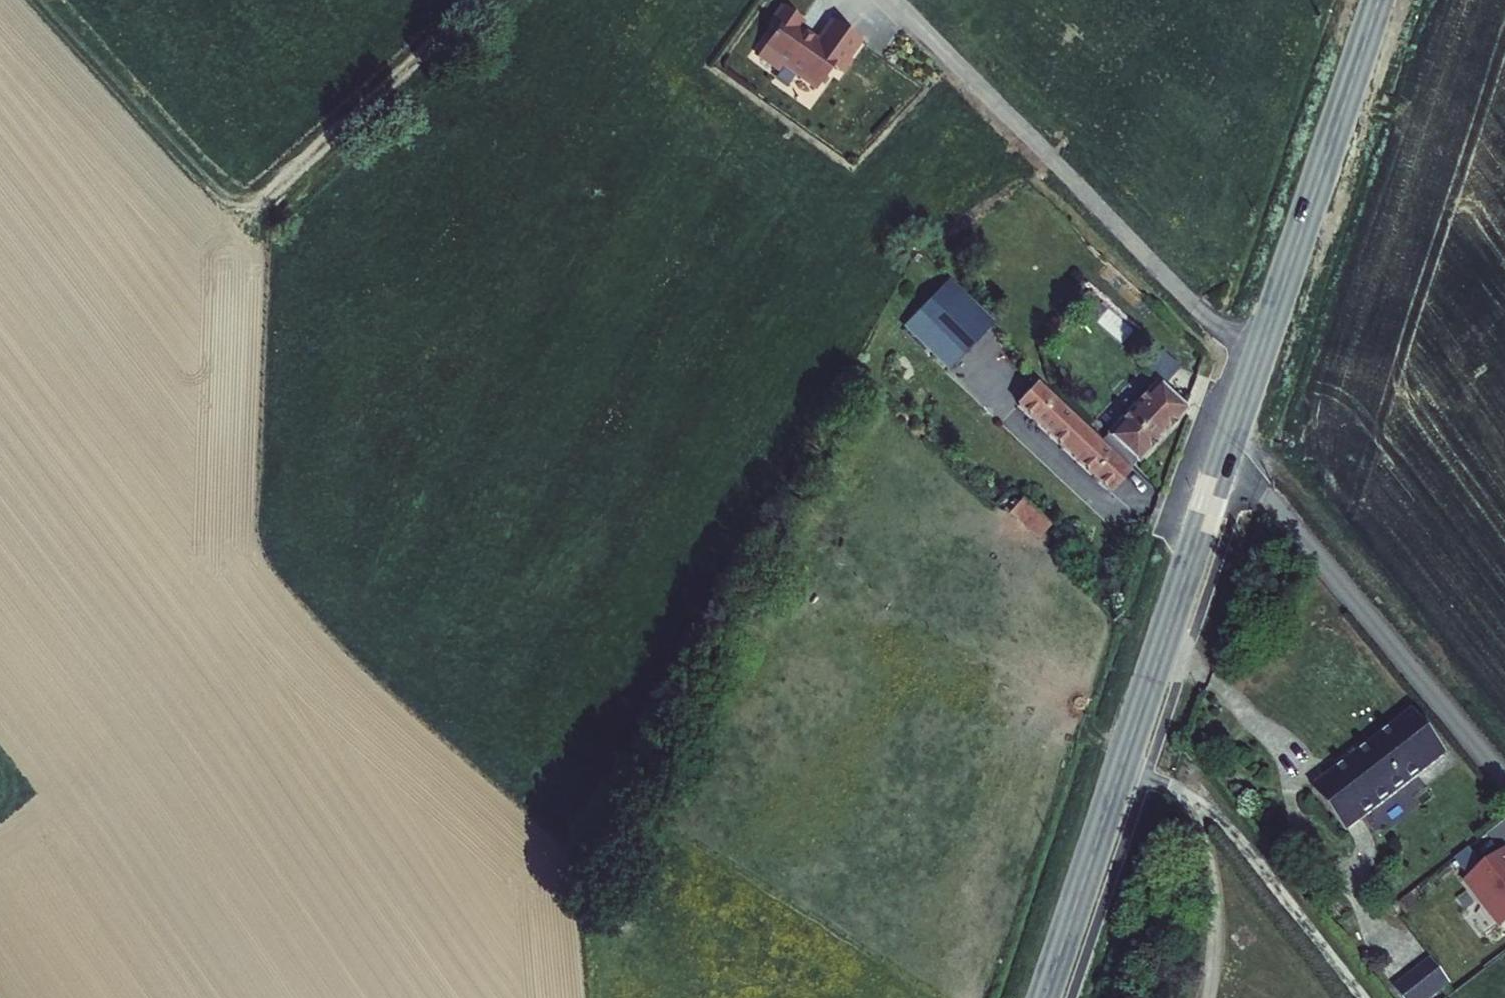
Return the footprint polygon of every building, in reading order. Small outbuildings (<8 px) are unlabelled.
[(848,74),(870,44),(844,24),(828,46),(808,31),(813,24),(794,10),(780,29),(786,33),(768,58),(789,74),(794,67),(828,91),(843,70),(848,74)] [(953,286),(913,327),(908,332),(950,371),(994,325),(953,286)] [(1157,389),(1110,441),(1140,468),(1186,416),(1157,389)] [(1113,497),(1131,477),(1102,450),(1038,393),(1019,413),(1113,497)] [(1106,445),(1135,472),(1140,468),(1110,441),(1106,445)] [(1102,450),(1131,477),(1135,472),(1106,445),(1102,450)] [(1040,540),(1051,526),(1028,509),(1018,523),(1040,540)] [(1418,713),(1319,792),(1353,834),(1453,754),(1418,713)] [(1504,927),(1504,848),(1465,880),(1504,929),(1504,927)] [(1404,989),(1411,997),(1441,997),(1459,984),(1438,960),(1404,989)]
